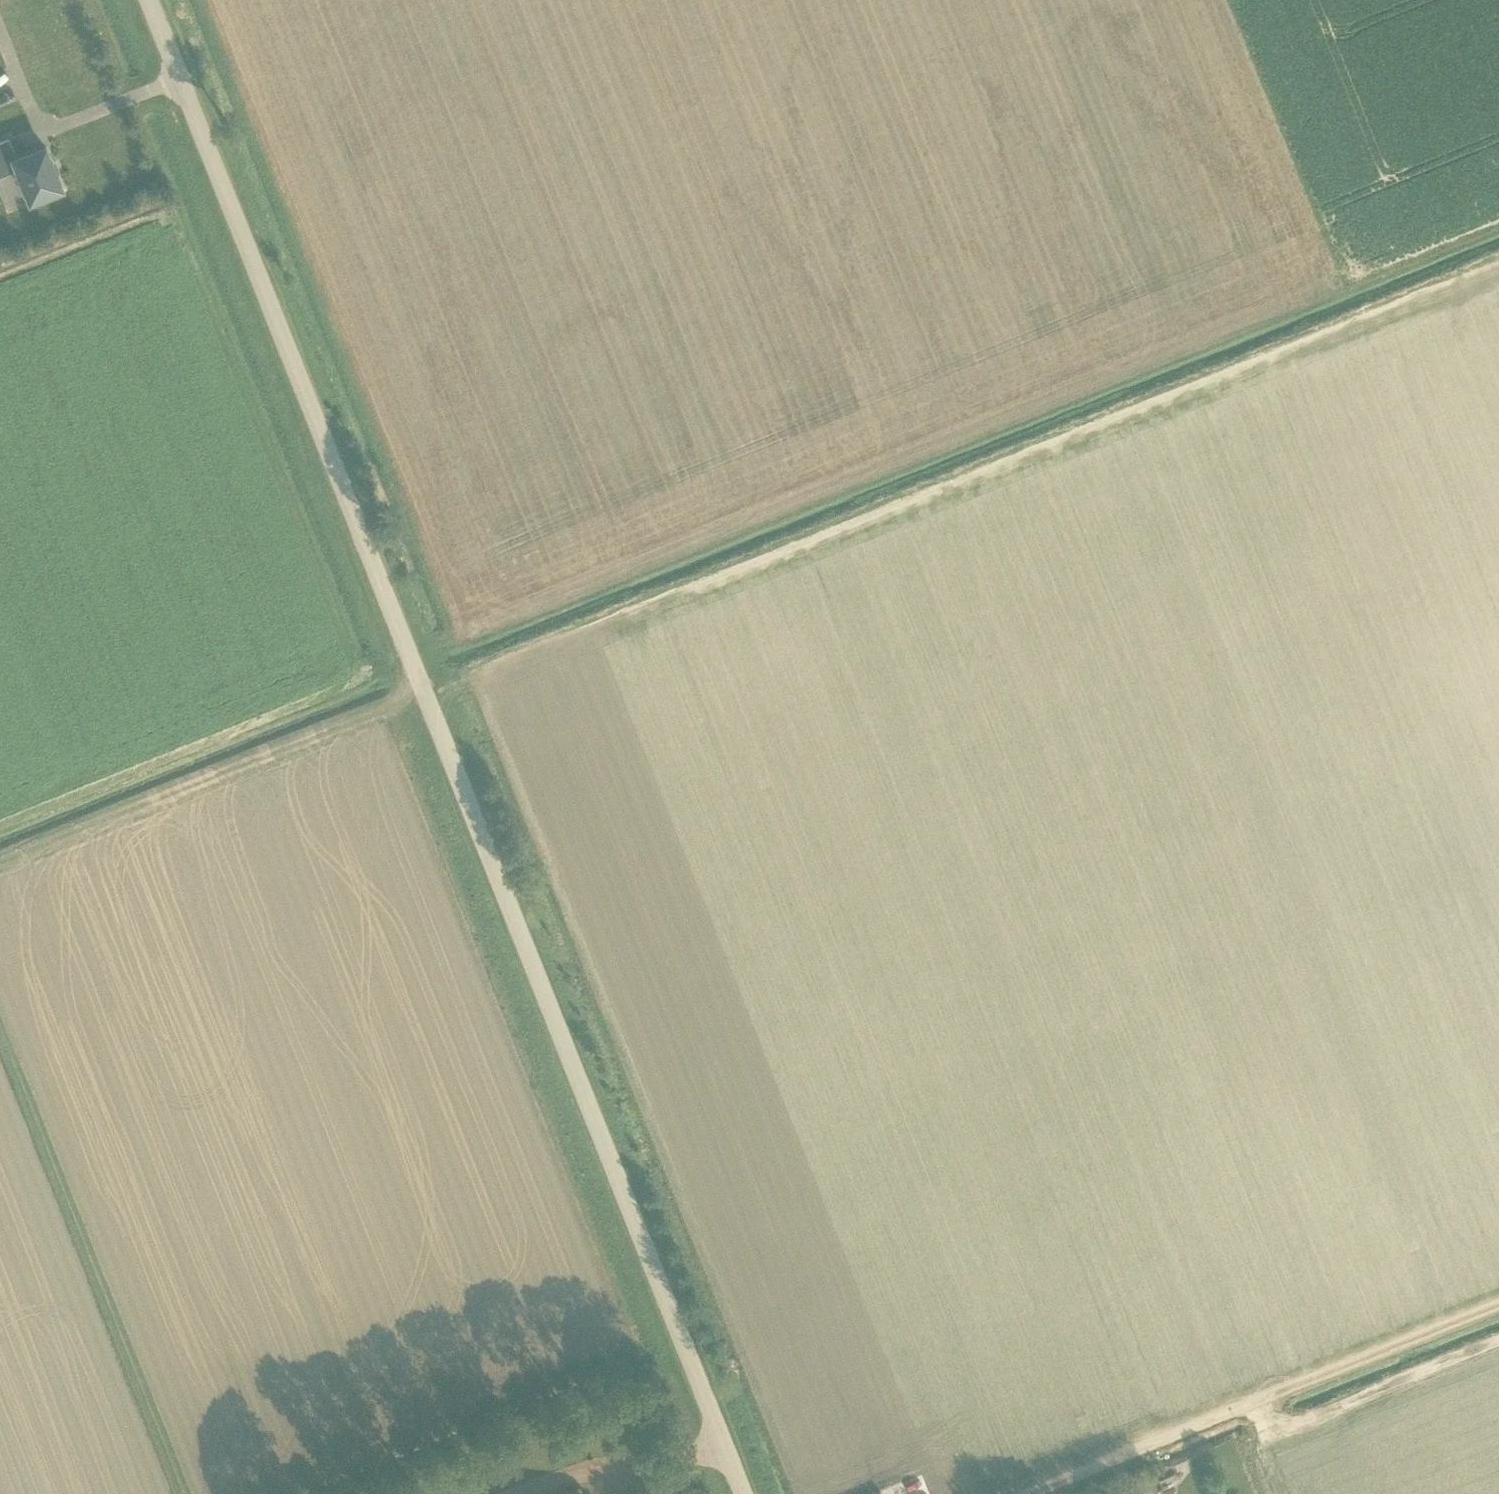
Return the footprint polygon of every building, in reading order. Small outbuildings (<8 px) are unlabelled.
[(63,187),(46,147),(17,158),(9,137),(0,141),(0,175),(19,167),(32,199),(63,187)]
